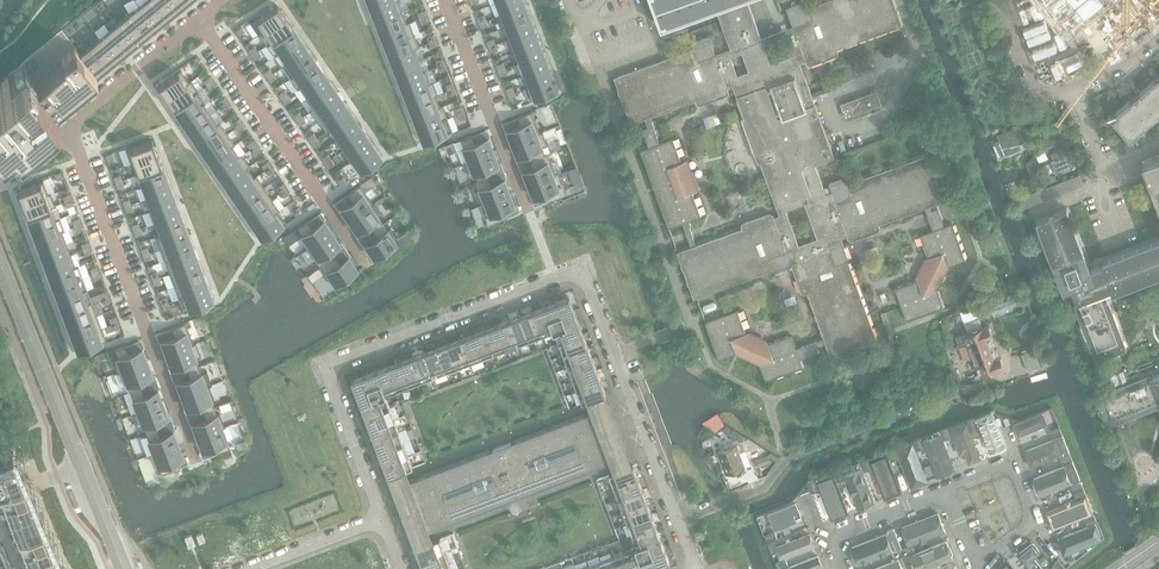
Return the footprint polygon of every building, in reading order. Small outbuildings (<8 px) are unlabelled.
[(61,30),(74,46),(75,46),(79,51),(88,43),(98,35),(108,27),(118,19),(128,10),(138,2),(141,0),(98,0),(91,6),(81,14),(71,22),(61,30)] [(138,2),(156,25),(166,17),(153,0),(141,0),(138,2)] [(166,17),(176,8),(169,0),(153,0),(166,17)] [(176,8),(186,0),(169,0),(176,8)] [(373,10),(397,0),(369,0),(373,10)] [(373,10),(377,21),(404,11),(399,0),(397,0),(373,10)] [(497,1),(502,13),(525,4),(523,0),(499,0),(497,1)] [(847,183),(846,178),(843,177),(829,182),(832,191),(826,193),(815,164),(834,157),(824,128),(815,103),(812,95),(800,62),(805,60),(806,63),(810,64),(811,64),(837,55),(838,51),(837,48),(902,25),(897,12),(896,12),(894,9),(896,8),(893,0),(827,0),(806,7),(804,3),(801,2),(786,7),(793,26),(761,37),(748,0),(734,0),(716,7),(717,12),(720,20),(731,48),(730,48),(715,53),(708,35),(695,40),(694,40),(692,43),(694,48),(669,57),(663,59),(614,77),(619,90),(621,89),(622,93),(620,94),(625,106),(627,105),(628,109),(626,110),(631,123),(645,118),(648,127),(642,129),(649,147),(640,150),(654,187),(655,190),(669,228),(701,216),(692,192),(696,190),(685,161),(681,162),(673,138),(660,143),(650,116),(688,102),(696,99),(697,103),(700,104),(727,94),(729,91),(728,88),(733,86),(745,118),(742,118),(758,161),(760,162),(760,161),(763,169),(770,189),(780,214),(774,216),(773,213),(770,212),(743,222),(741,225),(742,228),(677,251),(682,265),(684,264),(685,268),(683,268),(688,281),(690,280),(691,283),(689,284),(691,289),(694,297),(696,297),(774,269),(776,271),(792,265),(801,291),(804,293),(808,292),(824,337),(796,348),(791,335),(768,343),(746,333),(737,310),(705,321),(719,359),(737,352),(739,353),(759,363),(766,380),(803,367),(800,359),(818,352),(816,347),(826,343),(831,357),(844,352),(844,350),(847,349),(848,351),(857,347),(860,346),(860,344),(863,343),(864,345),(875,341),(877,340),(873,327),(852,269),(848,260),(849,260),(841,237),(847,235),(848,238),(851,240),(879,230),(880,227),(879,224),(925,207),(933,230),(920,234),(928,258),(918,279),(895,288),(901,306),(906,320),(943,307),(937,289),(937,288),(938,286),(948,266),(966,260),(960,244),(952,223),(944,226),(937,208),(932,210),(930,205),(944,200),(939,187),(937,188),(936,184),(938,183),(933,171),(931,172),(930,168),(932,167),(927,154),(849,182),(847,183)] [(661,26),(716,7),(734,0),(652,0),(661,26)] [(1115,41),(1158,3),(1158,0),(1125,0),(1112,11),(1103,0),(1081,0),(1115,41)] [(138,2),(128,10),(146,33),(156,25),(138,2)] [(250,22),(245,26),(253,38),(258,34),(259,33),(285,16),(276,4),(250,22)] [(502,13),(497,15),(501,27),(506,25),(530,16),(525,4),(502,13)] [(128,10),(118,19),(136,41),(146,33),(128,10)] [(424,10),(417,12),(420,18),(426,15),(424,10)] [(404,11),(377,21),(382,33),(408,23),(404,11)] [(484,14),(477,17),(480,22),(486,19),(484,14)] [(426,15),(420,18),(422,24),(429,21),(426,15)] [(285,16),(259,33),(266,44),(267,45),(271,41),(292,27),(285,16)] [(530,16),(506,25),(511,37),(535,28),(530,16)] [(118,19),(108,27),(127,49),(136,41),(118,19)] [(486,19),(480,22),(482,28),(488,25),(486,19)] [(408,23),(382,33),(386,45),(415,34),(411,22),(410,22),(408,23)] [(241,26),(235,30),(238,35),(244,31),(241,26)] [(108,27),(98,35),(117,57),(127,49),(108,27)] [(271,41),(267,45),(274,55),(279,52),(299,38),(292,27),(271,41)] [(511,37),(506,39),(511,51),(516,49),(539,40),(535,28),(511,37)] [(0,84),(0,135),(11,127),(16,134),(29,124),(30,125),(36,121),(37,121),(51,110),(50,109),(54,105),(56,107),(97,74),(78,51),(79,51),(75,46),(74,46),(61,30),(8,74),(10,76),(0,84)] [(415,34),(386,45),(391,57),(415,48),(415,49),(420,47),(420,46),(415,34)] [(434,34),(427,36),(429,42),(436,39),(434,34)] [(98,35),(88,43),(107,65),(117,57),(98,35)] [(279,52),(274,55),(281,66),(286,63),(307,49),(299,38),(279,52)] [(493,38),(487,40),(489,46),(496,43),(493,38)] [(436,39),(429,42),(431,48),(438,45),(436,39)] [(539,40),(516,49),(521,61),(544,52),(539,40)] [(79,51),(78,51),(97,74),(107,65),(88,43),(79,51)] [(496,43),(489,46),(491,52),(498,49),(496,43)] [(254,45),(248,49),(251,54),(257,50),(254,45)] [(415,48),(391,57),(396,69),(419,60),(424,58),(420,47),(415,49),(415,48)] [(286,63),(281,66),(282,66),(289,78),(315,60),(307,49),(286,63)] [(257,50),(251,54),(255,59),(261,55),(257,50)] [(544,52),(521,61),(526,74),(549,64),(544,52)] [(196,57),(190,61),(193,66),(199,62),(196,57)] [(419,60),(396,69),(400,81),(424,72),(424,71),(427,70),(429,69),(424,58),(419,60)] [(443,58),(436,60),(438,66),(445,63),(443,58)] [(289,78),(284,81),(292,92),(294,90),(297,88),(299,87),(322,71),(315,60),(289,78)] [(503,62),(496,64),(498,70),(505,67),(503,62)] [(445,63),(438,66),(441,71),(447,69),(445,63)] [(549,64),(526,74),(530,85),(530,86),(554,76),(549,64)] [(505,67),(498,70),(501,76),(507,73),(505,67)] [(269,68),(263,72),(267,77),(272,73),(269,68)] [(424,72),(400,81),(405,93),(432,83),(431,83),(434,82),(436,81),(432,69),(427,71),(427,70),(424,71),(424,72)] [(180,70),(157,86),(165,97),(188,82),(180,70)] [(297,88),(294,90),(301,101),(306,97),(329,82),(322,71),(299,87),(297,88)] [(272,73),(267,77),(270,82),(276,78),(272,73)] [(209,76),(203,80),(206,85),(212,81),(209,76)] [(530,85),(525,87),(525,88),(530,101),(559,89),(554,76),(530,86),(530,85)] [(188,82),(165,97),(173,108),(198,91),(203,87),(196,77),(191,80),(188,82)] [(1156,82),(1154,80),(1147,86),(1158,100),(1158,80),(1156,82)] [(212,81),(206,85),(210,90),(216,86),(212,81)] [(329,82),(306,97),(313,107),(313,108),(336,92),(329,82)] [(432,83),(405,93),(410,105),(436,95),(437,96),(439,95),(439,94),(434,82),(431,83),(432,83)] [(452,82),(446,84),(448,90),(455,87),(452,82)] [(512,86),(506,88),(508,94),(515,91),(512,86)] [(1158,114),(1158,100),(1147,86),(1140,92),(1141,94),(1138,98),(1132,102),(1130,100),(1124,105),(1140,125),(1136,128),(1138,131),(1158,114)] [(455,87),(448,90),(450,95),(457,93),(455,87)] [(284,90),(278,94),(281,99),(287,95),(284,90)] [(876,90),(860,96),(840,103),(845,117),(881,104),(876,90)] [(198,91),(173,108),(180,119),(203,103),(206,102),(205,101),(198,91)] [(515,91),(508,94),(510,99),(517,97),(515,91)] [(313,107),(311,109),(311,110),(318,120),(344,103),(336,92),(313,108),(313,107)] [(287,95),(281,99),(285,104),(291,99),(287,95)] [(436,95),(410,105),(415,117),(441,107),(437,96),(436,95)] [(223,97),(217,101),(221,106),(227,102),(223,97)] [(203,103),(180,119),(187,129),(210,114),(216,109),(209,99),(206,102),(203,103)] [(227,102),(221,106),(224,111),(230,107),(227,102)] [(344,103),(318,120),(326,131),(331,128),(330,128),(351,113),(344,103)] [(462,105),(455,108),(457,114),(464,111),(462,105)] [(1140,125),(1124,105),(1116,112),(1117,114),(1112,119),(1130,140),(1138,132),(1138,131),(1136,128),(1140,125)] [(441,107),(415,117),(419,129),(448,117),(443,106),(441,107)] [(298,111),(293,115),(296,120),(302,116),(298,111)] [(464,111),(457,114),(459,119),(466,117),(464,111)] [(520,125),(508,130),(513,143),(540,132),(535,119),(532,111),(517,117),(520,125)] [(351,113),(330,128),(331,128),(337,138),(338,138),(358,124),(351,113)] [(210,114),(187,129),(194,140),(217,124),(210,114)] [(302,116),(296,120),(299,125),(305,121),(302,116)] [(448,117),(419,129),(424,142),(453,131),(448,117)] [(238,118),(232,122),(235,127),(241,123),(238,118)] [(217,124),(194,140),(202,150),(227,133),(220,123),(219,122),(217,124)] [(241,123),(235,127),(239,132),(245,128),(241,123)] [(337,138),(335,139),(335,140),(342,150),(365,135),(358,124),(338,138),(337,138)] [(1023,146),(1015,128),(997,136),(1005,153),(1023,146)] [(540,132),(513,143),(518,156),(531,151),(534,158),(545,154),(545,153),(542,147),(548,144),(542,131),(540,132)] [(313,132),(307,136),(310,141),(316,137),(313,132)] [(227,133),(202,150),(209,161),(232,145),(232,146),(235,144),(234,144),(227,133)] [(365,135),(342,150),(349,160),(350,161),(350,162),(352,160),(352,159),(373,145),(365,135)] [(473,135),(461,139),(464,147),(461,148),(466,161),(467,161),(494,151),(489,137),(476,142),(473,135)] [(316,137),(310,141),(314,146),(320,142),(316,137)] [(151,140),(126,149),(131,163),(157,153),(151,140)] [(252,140),(246,144),(250,149),(256,145),(252,140)] [(232,145),(209,161),(216,172),(239,156),(232,146),(232,145)] [(256,145),(250,149),(253,154),(259,149),(256,145)] [(373,145),(352,159),(352,160),(360,171),(381,157),(373,145)] [(466,161),(464,162),(469,176),(477,172),(480,179),(480,180),(489,176),(486,169),(499,164),(494,151),(467,161),(466,161)] [(112,152),(105,155),(107,160),(114,158),(112,152)] [(534,167),(524,171),(525,173),(524,174),(527,183),(528,182),(529,184),(559,172),(562,170),(557,159),(552,162),(551,160),(548,152),(545,153),(545,154),(534,158),(531,159),(534,167)] [(157,153),(131,163),(135,175),(138,174),(161,165),(157,153)] [(327,153),(321,157),(325,162),(331,158),(327,153)] [(239,156),(216,172),(223,182),(246,167),(247,167),(249,166),(249,165),(241,154),(239,156)] [(1070,166),(1066,154),(1051,160),(1056,172),(1070,166)] [(1142,161),(1143,164),(1143,163),(1158,204),(1158,155),(1142,161)] [(331,158),(325,162),(328,167),(334,163),(331,158)] [(267,161),(261,165),(264,170),(270,166),(267,161)] [(1053,172),(1049,163),(1043,166),(1046,174),(1053,172)] [(161,165),(138,174),(142,186),(166,177),(161,165)] [(270,166),(264,170),(268,175),(274,171),(270,166)] [(246,167),(223,182),(231,193),(254,177),(253,177),(247,167),(246,167)] [(64,178),(61,171),(56,173),(58,180),(64,178)] [(559,172),(529,184),(534,197),(545,193),(548,201),(567,193),(564,186),(564,185),(559,172)] [(120,174),(113,177),(115,182),(122,180),(120,174)] [(1022,209),(1083,185),(1079,174),(1018,198),(1022,209)] [(254,177),(231,193),(238,204),(264,187),(256,176),(256,175),(253,177),(254,177)] [(351,200),(340,208),(348,220),(372,203),(364,191),(376,183),(371,175),(370,176),(365,179),(359,184),(359,185),(347,193),(351,200)] [(43,180),(17,190),(22,204),(48,194),(48,193),(50,192),(51,193),(54,191),(49,176),(42,179),(43,180)] [(343,176),(337,180),(340,185),(346,181),(343,176)] [(480,179),(475,181),(478,189),(475,190),(480,203),(510,191),(505,178),(492,183),(489,176),(480,180),(480,179)] [(166,177),(142,186),(147,197),(147,198),(170,189),(166,177)] [(122,180),(115,182),(117,188),(124,185),(122,180)] [(1018,188),(1015,180),(1008,182),(1011,190),(1018,188)] [(282,183),(276,187),(280,192),(286,188),(282,183)] [(264,187),(238,204),(246,215),(271,198),(264,187)] [(286,188),(280,192),(283,197),(289,193),(286,188)] [(147,197),(144,198),(149,211),(175,201),(170,189),(147,198),(147,197)] [(480,204),(471,207),(476,218),(485,215),(485,217),(486,217),(489,224),(508,217),(505,209),(515,205),(510,191),(480,203),(480,204)] [(48,194),(22,204),(26,216),(55,205),(51,193),(50,192),(48,193),(48,194)] [(69,193),(62,196),(65,201),(71,199),(69,193)] [(129,198),(122,201),(124,206),(131,204),(129,198)] [(271,198),(246,215),(254,227),(274,213),(279,210),(279,209),(271,198)] [(71,199),(65,201),(67,207),(73,204),(71,199)] [(175,201),(149,211),(153,223),(179,213),(175,201)] [(372,203),(348,220),(356,232),(367,224),(372,230),(382,223),(378,217),(378,216),(382,213),(374,202),(372,203)] [(131,204),(124,206),(126,212),(133,209),(131,204)] [(55,205),(26,216),(31,228),(60,217),(55,205)] [(298,206),(292,210),(295,215),(301,211),(298,206)] [(1108,355),(1126,348),(1126,346),(1125,346),(1104,291),(1112,288),(1113,292),(1114,291),(1158,274),(1158,240),(1102,261),(1101,261),(1102,264),(1090,269),(1090,268),(1089,268),(1067,209),(1067,208),(1036,219),(1039,228),(1040,227),(1064,290),(1063,290),(1064,291),(1072,288),(1077,301),(1074,302),(1074,303),(1076,303),(1094,351),(1093,351),(1096,359),(1108,355)] [(179,213),(153,223),(157,234),(158,235),(184,225),(179,213)] [(274,213),(254,227),(262,238),(282,224),(274,213)] [(60,217),(31,228),(35,240),(61,230),(62,230),(64,229),(60,217)] [(78,217),(72,220),(74,225),(80,223),(78,217)] [(307,220),(297,227),(301,234),(299,236),(307,248),(331,231),(323,220),(312,227),(307,220)] [(138,222),(131,225),(133,230),(140,228),(138,222)] [(80,223),(74,225),(76,231),(83,228),(80,223)] [(376,237),(365,244),(373,257),(382,250),(384,253),(397,245),(395,242),(395,241),(399,246),(413,236),(408,229),(396,237),(390,228),(387,230),(382,223),(372,230),(376,237)] [(155,236),(150,238),(154,250),(160,248),(188,237),(184,225),(158,235),(157,234),(155,235),(155,236)] [(140,228),(133,230),(135,236),(142,233),(140,228)] [(61,230),(35,240),(40,252),(66,242),(62,230),(61,230)] [(307,248),(300,252),(308,264),(315,259),(315,260),(315,259),(320,266),(332,257),(328,251),(339,243),(331,231),(307,248)] [(160,248),(154,250),(158,262),(164,259),(164,260),(193,249),(188,237),(160,248)] [(90,246),(87,240),(82,242),(84,249),(90,246)] [(66,242),(40,252),(45,264),(71,254),(66,242)] [(92,253),(90,246),(84,249),(87,255),(92,253)] [(147,246),(140,249),(142,254),(149,252),(147,246)] [(193,249),(164,260),(169,273),(198,262),(193,249)] [(149,252),(142,254),(144,260),(151,257),(149,252)] [(71,254),(45,264),(49,276),(75,266),(75,265),(71,254)] [(332,257),(320,266),(324,272),(332,285),(335,283),(336,286),(349,277),(347,275),(356,268),(348,256),(339,262),(335,256),(334,255),(332,257)] [(169,273),(162,275),(167,288),(174,285),(202,274),(198,262),(169,273)] [(75,266),(49,276),(54,288),(82,277),(77,264),(75,265),(75,266)] [(96,265),(90,268),(92,274),(99,271),(96,265)] [(99,271),(92,274),(94,279),(101,276),(99,271)] [(156,271),(150,273),(152,279),(159,277),(156,271)] [(202,274),(174,285),(179,298),(207,287),(202,274)] [(82,277),(54,288),(58,300),(87,289),(94,286),(89,275),(82,277)] [(159,277),(152,279),(154,285),(161,282),(159,277)] [(207,287),(179,298),(183,311),(212,300),(207,287)] [(87,289),(58,300),(63,313),(92,302),(87,289)] [(106,290),(99,292),(101,298),(108,296),(106,290)] [(108,296),(101,298),(103,304),(110,301),(108,296)] [(166,296),(159,299),(161,305),(168,302),(166,296)] [(584,333),(576,314),(574,308),(570,296),(533,310),(544,339),(545,339),(543,334),(553,330),(554,331),(555,331),(559,341),(555,343),(555,344),(584,333)] [(92,302),(63,313),(68,325),(96,315),(92,302)] [(168,302),(161,305),(163,310),(170,307),(168,302)] [(544,339),(533,310),(521,315),(532,343),(533,343),(531,339),(542,335),(543,339),(544,339)] [(96,315),(68,325),(73,338),(101,327),(96,315)] [(115,315),(109,318),(111,324),(117,321),(115,315)] [(532,343),(521,315),(509,319),(520,348),(521,348),(519,343),(529,339),(531,344),(532,343)] [(964,332),(955,336),(958,343),(959,343),(964,357),(973,354),(970,348),(978,345),(979,348),(982,347),(984,355),(995,351),(989,333),(991,330),(989,325),(986,325),(986,324),(982,325),(979,316),(965,321),(969,330),(964,332)] [(520,348),(509,319),(497,324),(508,353),(509,352),(507,348),(517,344),(519,348),(520,348)] [(117,321),(111,324),(113,329),(120,327),(117,321)] [(173,335),(161,340),(166,354),(193,343),(188,330),(185,322),(170,328),(173,335)] [(508,353),(497,324),(485,328),(496,357),(497,357),(495,352),(505,348),(507,353),(508,353)] [(101,327),(73,338),(78,351),(106,340),(101,327)] [(496,357),(485,328),(473,333),(484,362),(485,361),(483,357),(493,353),(495,357),(496,357)] [(484,362),(473,333),(461,337),(472,366),(473,366),(471,361),(481,358),(483,362),(484,362)] [(588,345),(584,333),(555,344),(560,343),(564,353),(559,355),(559,356),(588,345)] [(472,366),(461,337),(449,342),(460,371),(461,371),(459,366),(469,362),(471,367),(472,366)] [(193,343),(166,354),(171,367),(183,362),(186,369),(198,365),(195,358),(201,356),(196,342),(193,343)] [(460,371),(449,342),(437,347),(448,375),(447,371),(457,367),(459,371),(460,371)] [(117,357),(111,359),(117,372),(147,361),(141,347),(129,352),(126,344),(114,349),(117,357)] [(593,357),(588,345),(559,356),(560,356),(564,355),(568,365),(564,367),(564,368),(593,357)] [(978,345),(970,348),(973,354),(979,373),(1001,365),(1000,364),(1003,362),(1001,356),(997,356),(995,351),(984,355),(982,347),(979,348),(978,345)] [(448,375),(437,347),(425,351),(436,380),(436,379),(435,375),(445,371),(447,376),(448,375)] [(1044,365),(1037,348),(1022,354),(1028,371),(1044,365)] [(436,380),(425,351),(413,356),(424,384),(423,380),(433,376),(435,380),(436,380)] [(424,384),(413,356),(401,360),(412,389),(411,384),(421,380),(423,385),(424,384)] [(597,369),(593,357),(564,368),(564,369),(569,367),(573,377),(568,379),(568,380),(597,369)] [(412,389),(401,360),(388,365),(392,373),(400,394),(400,393),(399,389),(409,385),(411,389),(412,389)] [(117,372),(113,374),(118,387),(124,384),(127,383),(130,391),(141,386),(139,379),(151,374),(147,361),(117,372)] [(189,377),(176,382),(181,395),(209,385),(211,384),(206,370),(201,372),(198,365),(186,369),(189,377)] [(400,394),(392,373),(388,365),(364,374),(352,379),(366,415),(395,404),(394,403),(390,405),(386,395),(387,394),(387,393),(394,390),(396,395),(400,394)] [(602,381),(597,369),(568,380),(569,381),(573,379),(577,389),(573,391),(573,392),(602,381)] [(972,374),(968,376),(971,383),(977,381),(975,373),(972,374)] [(1152,377),(1151,375),(1150,376),(1096,397),(1095,397),(1094,397),(1105,427),(1107,427),(1107,426),(1158,406),(1158,375),(1152,377)] [(607,394),(602,381),(573,392),(573,393),(578,391),(582,403),(607,394)] [(209,385),(181,395),(186,408),(199,403),(202,411),(214,406),(211,399),(214,398),(209,385)] [(130,391),(123,393),(131,414),(132,413),(137,411),(162,402),(157,389),(144,394),(141,386),(130,391)] [(137,411),(132,413),(137,427),(143,425),(145,432),(157,428),(154,420),(167,415),(162,402),(137,411)] [(394,417),(390,407),(395,405),(395,404),(366,415),(370,427),(399,416),(399,415),(394,417)] [(205,418),(192,423),(197,436),(222,427),(224,426),(219,412),(216,414),(214,406),(202,411),(205,418)] [(533,490),(603,464),(625,455),(619,439),(617,439),(616,435),(611,423),(613,422),(607,406),(585,414),(514,441),(516,443),(512,445),(511,442),(493,449),(494,451),(490,453),(489,450),(397,485),(403,502),(405,501),(411,518),(409,518),(416,535),(508,500),(507,497),(511,496),(512,498),(529,491),(528,489),(532,487),(533,490)] [(399,429),(395,419),(399,417),(399,416),(370,427),(375,439),(404,428),(403,428),(399,429)] [(978,426),(974,416),(966,419),(970,429),(978,426)] [(744,435),(726,425),(721,429),(730,434),(732,439),(733,439),(740,436),(744,435)] [(1062,434),(1059,426),(1049,430),(1052,438),(1062,434)] [(222,427),(197,436),(202,449),(212,445),(215,453),(229,448),(226,440),(227,440),(222,427)] [(951,437),(947,427),(940,430),(944,440),(951,437)] [(148,439),(141,441),(146,455),(153,452),(153,453),(178,443),(173,430),(160,435),(157,428),(145,432),(148,439)] [(403,441),(400,431),(404,429),(404,428),(375,439),(379,451),(408,441),(408,440),(403,441)] [(417,436),(413,428),(406,431),(409,439),(417,436)] [(744,466),(739,452),(745,450),(740,436),(733,439),(735,445),(718,451),(727,473),(744,466)] [(925,447),(921,437),(913,440),(917,450),(925,447)] [(408,453),(404,443),(409,441),(408,441),(379,451),(384,464),(413,453),(412,452),(408,453)] [(178,443),(153,453),(158,466),(161,474),(175,468),(172,461),(183,457),(178,443)] [(898,458),(894,448),(887,451),(891,461),(898,458)] [(0,457),(0,568),(60,568),(32,499),(23,476),(13,451),(0,457)] [(413,467),(409,455),(413,454),(413,453),(384,464),(389,476),(413,467)] [(1073,460),(1070,453),(1060,457),(1063,464),(1073,460)] [(768,455),(753,461),(755,468),(771,461),(768,455)] [(871,468),(868,458),(860,461),(864,471),(871,468)] [(638,477),(633,464),(632,465),(609,474),(614,485),(609,487),(610,488),(638,477)] [(845,479),(841,469),(833,472),(837,482),(845,479)] [(643,489),(638,477),(610,488),(610,489),(614,487),(618,497),(614,499),(614,500),(643,489)] [(818,489),(814,479),(807,482),(811,492),(818,489)] [(1083,487),(1080,480),(1070,483),(1073,491),(1083,487)] [(1086,494),(1083,487),(1073,491),(1076,498),(1086,494)] [(647,501),(643,489),(614,500),(614,501),(619,499),(623,509),(618,511),(619,512),(647,501)] [(652,513),(647,501),(619,512),(619,513),(623,511),(627,521),(623,523),(623,524),(652,513)] [(656,525),(652,513),(623,524),(624,525),(628,523),(632,533),(627,535),(628,536),(656,525)] [(1097,521),(1094,513),(1084,517),(1087,525),(1097,521)] [(670,562),(656,525),(628,536),(628,537),(633,535),(636,546),(635,546),(636,547),(625,551),(624,547),(623,547),(631,568),(651,568),(670,562)] [(704,536),(702,530),(695,532),(698,539),(704,536)] [(778,538),(775,531),(765,535),(768,542),(778,538)] [(202,532),(196,535),(199,543),(205,540),(202,532)] [(191,534),(184,537),(188,547),(195,545),(191,534)] [(444,550),(440,538),(416,547),(420,560),(449,549),(449,548),(444,550)] [(915,551),(912,544),(902,548),(905,555),(915,551)] [(623,547),(622,547),(624,552),(613,556),(612,551),(611,552),(617,568),(631,568),(623,547)] [(905,555),(902,548),(897,550),(892,552),(895,559),(905,555)] [(445,551),(449,550),(449,549),(420,560),(424,568),(432,568),(454,561),(453,560),(449,562),(445,551)] [(462,558),(459,550),(452,552),(455,560),(462,558)] [(611,552),(610,552),(612,556),(601,560),(600,556),(599,556),(604,568),(617,568),(611,552)] [(599,556),(598,556),(600,561),(589,565),(588,560),(587,561),(590,568),(604,568),(599,556)] [(788,565),(785,558),(775,562),(778,568),(788,565)] [(1059,559),(1052,564),(1056,568),(1064,568),(1065,568),(1059,559)] [(450,563),(454,561),(432,568),(452,568),(450,563)] [(587,561),(586,561),(588,565),(578,568),(590,568),(587,561)]
